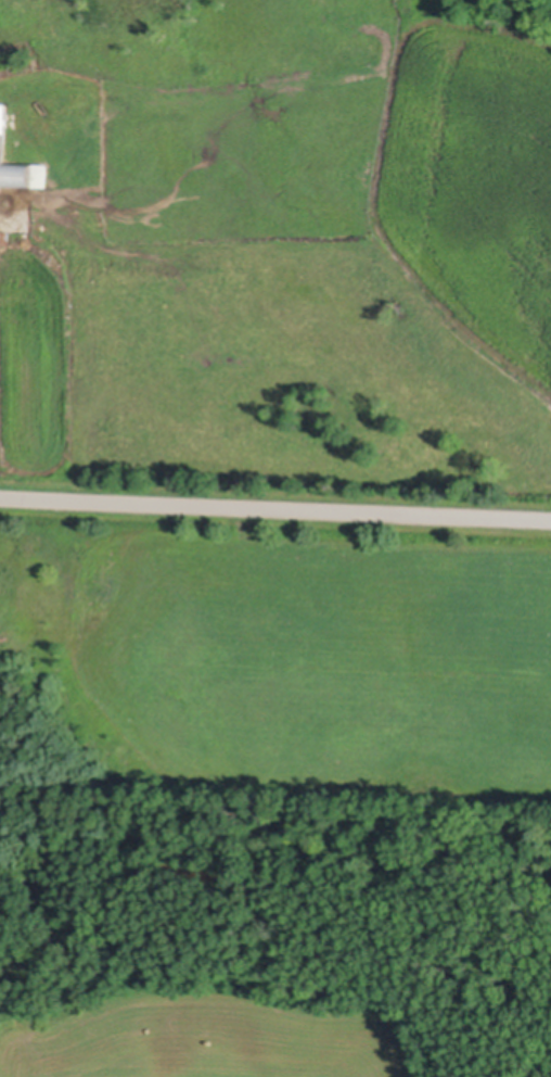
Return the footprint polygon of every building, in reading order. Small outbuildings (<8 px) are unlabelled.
[(5,187),(0,186),(0,103),(7,103),(5,162),(48,163),(48,185),(5,185),(5,187)] [(14,243),(0,242),(0,229),(14,230),(14,243)]
